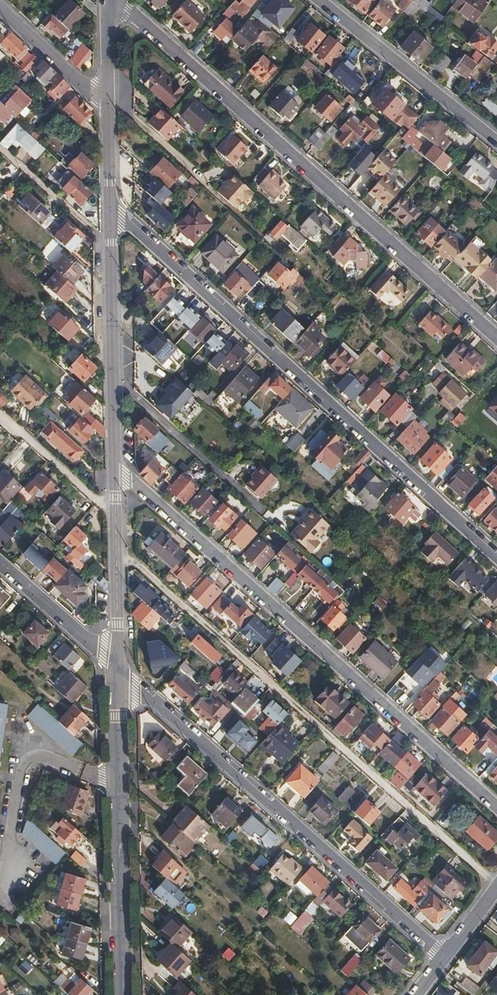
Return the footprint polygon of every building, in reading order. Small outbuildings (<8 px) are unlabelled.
[(69,0),(53,17),(67,30),(82,13),(69,0)] [(81,2),(93,12),(96,15),(96,6),(88,0),(83,0),(81,2)] [(159,10),(168,0),(149,0),(159,10)] [(187,0),(173,15),(192,32),(206,17),(187,0)] [(228,9),(223,15),(227,17),(233,9),(242,16),(255,0),(242,0),(239,4),(235,1),(228,9)] [(253,15),(260,21),(266,26),(271,21),(278,27),(292,8),(282,0),(265,0),(253,15)] [(365,13),(374,0),(348,0),(365,13)] [(404,12),(412,1),(410,0),(403,0),(397,7),(404,12)] [(417,5),(427,12),(429,9),(434,2),(431,0),(429,3),(425,0),(413,0),(412,1),(417,5)] [(451,7),(474,23),(486,5),(480,0),(456,0),(451,7)] [(369,17),(383,28),(395,13),(393,10),(394,8),(391,6),(389,8),(381,1),(369,17)] [(412,1),(404,12),(409,15),(417,5),(412,1)] [(429,9),(427,12),(441,23),(443,19),(429,9)] [(67,30),(53,17),(50,14),(41,25),(47,30),(49,27),(61,38),(68,31),(67,30)] [(218,21),(210,30),(215,35),(221,40),(226,35),(231,40),(239,30),(227,19),(222,24),(218,21)] [(266,26),(260,21),(256,25),(253,28),(249,24),(233,41),(244,50),(257,36),(264,43),(261,46),(266,51),(279,36),(266,26)] [(10,31),(0,22),(0,43),(10,31)] [(310,25),(297,41),(311,52),(324,36),(310,25)] [(291,29),(283,40),(288,44),(296,33),(291,29)] [(26,46),(11,32),(1,44),(15,58),(17,56),(20,59),(27,52),(24,49),(26,46)] [(467,43),(471,46),(471,45),(489,58),(496,47),(496,45),(487,38),(485,40),(475,33),(467,43)] [(413,34),(402,47),(420,62),(431,48),(413,34)] [(325,60),(331,65),(344,49),(330,37),(316,54),(322,58),(320,61),(322,63),(325,60)] [(80,67),(92,53),(83,45),(71,58),(80,67)] [(27,52),(20,59),(24,63),(20,67),(26,72),(27,71),(38,60),(32,55),(30,56),(27,52)] [(433,65),(442,73),(451,61),(442,53),(433,65)] [(261,56),(248,71),(262,83),(275,69),(261,56)] [(341,56),(328,71),(332,74),(354,94),(364,82),(356,75),(354,77),(352,75),(356,69),(341,56)] [(484,56),(477,65),(482,68),(488,62),(489,60),(484,56)] [(454,69),(466,79),(476,66),(463,57),(454,69)] [(308,61),(306,60),(300,66),(313,77),(319,70),(308,61)] [(52,95),(56,100),(62,94),(69,86),(53,71),(42,61),(36,68),(41,72),(37,77),(45,84),(50,80),(55,84),(51,89),(54,93),(52,95)] [(482,68),(496,80),(496,69),(488,62),(482,68)] [(158,67),(156,69),(158,72),(174,86),(176,83),(158,67)] [(20,69),(8,82),(13,87),(14,85),(20,79),(25,74),(20,69)] [(156,69),(148,78),(151,81),(158,72),(156,69)] [(376,86),(384,76),(377,70),(369,81),(376,86)] [(26,72),(25,74),(20,79),(25,83),(32,76),(27,71),(26,72)] [(154,84),(150,89),(171,107),(180,98),(178,96),(184,89),(176,83),(174,86),(158,72),(151,81),(154,84)] [(452,88),(454,78),(448,77),(446,87),(452,88)] [(151,81),(148,78),(144,83),(150,89),(154,84),(151,81)] [(14,85),(13,87),(0,100),(0,104),(2,107),(16,92),(19,89),(14,85)] [(69,86),(62,94),(66,98),(73,90),(69,86)] [(19,89),(16,92),(28,103),(31,100),(19,89)] [(411,127),(419,117),(403,105),(404,104),(396,97),(395,99),(383,89),(371,104),(399,126),(402,123),(409,129),(411,127)] [(3,123),(11,115),(15,118),(28,103),(16,92),(2,107),(0,104),(0,120),(3,123)] [(281,94),(270,107),(281,117),(283,115),(289,121),(301,108),(288,96),(286,99),(281,94)] [(327,95),(315,108),(330,121),(342,109),(327,95)] [(355,100),(349,95),(345,99),(351,104),(355,100)] [(66,98),(58,107),(62,110),(63,109),(69,102),(66,98)] [(69,102),(63,109),(78,123),(89,111),(85,107),(86,106),(84,104),(82,105),(78,101),(77,102),(73,98),(69,102)] [(194,99),(181,114),(200,131),(213,116),(194,99)] [(355,100),(351,104),(358,109),(361,105),(355,100)] [(171,117),(161,109),(154,118),(155,119),(150,125),(167,140),(180,126),(171,117)] [(364,132),(371,139),(380,129),(366,117),(359,125),(351,118),(341,130),(344,133),(339,139),(346,145),(351,139),(355,142),(364,132)] [(409,129),(402,138),(410,146),(431,163),(440,171),(450,159),(443,153),(450,143),(442,136),(448,129),(439,122),(426,122),(418,131),(429,140),(424,146),(413,137),(418,132),(411,127),(409,129)] [(0,144),(6,149),(11,144),(15,139),(21,144),(30,152),(38,143),(36,142),(30,136),(18,125),(0,144)] [(324,134),(314,145),(320,150),(331,138),(330,137),(336,130),(332,126),(324,134)] [(308,140),(314,145),(324,134),(318,128),(308,140)] [(34,132),(30,136),(36,142),(41,138),(34,132)] [(238,138),(224,154),(238,167),(252,151),(238,138)] [(15,139),(11,144),(17,149),(21,144),(15,139)] [(30,152),(28,154),(35,160),(45,150),(38,143),(30,152)] [(348,164),(361,175),(367,168),(376,158),(363,147),(348,164)] [(209,152),(205,149),(202,152),(211,160),(213,156),(209,152)] [(375,172),(382,178),(385,175),(396,162),(383,150),(376,158),(367,168),(374,174),(375,172)] [(69,153),(61,162),(80,179),(93,165),(84,157),(86,156),(82,152),(75,159),(69,153)] [(472,171),(473,170),(477,173),(476,174),(483,180),(479,185),(484,190),(488,186),(492,190),(496,184),(496,175),(491,170),(493,168),(489,165),(488,167),(485,165),(487,163),(475,153),(457,175),(464,181),(472,171)] [(9,173),(14,167),(0,154),(0,165),(9,173)] [(161,158),(148,172),(156,179),(166,189),(179,174),(161,158)] [(270,173),(264,167),(254,178),(260,183),(258,186),(274,200),(286,187),(281,183),(270,173)] [(270,173),(281,183),(284,179),(273,169),(270,173)] [(63,189),(80,205),(92,192),(68,171),(58,181),(65,188),(63,189)] [(380,180),(369,193),(385,207),(400,189),(385,175),(382,178),(380,180)] [(246,186),(235,176),(225,187),(224,186),(218,193),(235,208),(246,196),(250,199),(254,193),(246,186)] [(196,181),(193,178),(190,182),(195,187),(198,183),(196,181)] [(166,189),(156,179),(149,186),(151,188),(146,193),(158,204),(160,205),(171,193),(166,189)] [(10,185),(3,193),(9,198),(13,194),(11,192),(14,188),(10,185)] [(190,189),(179,201),(186,207),(196,195),(190,189)] [(28,194),(18,206),(45,231),(56,219),(28,194)] [(467,196),(459,206),(462,209),(460,210),(461,211),(472,200),(467,196)] [(402,198),(391,211),(405,225),(412,217),(414,219),(419,214),(417,212),(402,198)] [(437,200),(424,214),(429,219),(442,205),(437,200)] [(160,205),(158,204),(147,216),(164,231),(175,219),(160,205)] [(316,206),(300,224),(312,235),(321,225),(329,233),(336,225),(316,206)] [(193,209),(177,226),(183,231),(181,233),(192,243),(209,224),(193,209)] [(423,225),(416,233),(430,246),(443,232),(434,224),(429,219),(423,225)] [(306,240),(289,225),(287,227),(281,221),(270,233),(277,239),(281,235),(297,249),(306,240)] [(68,222),(54,238),(69,251),(83,235),(68,222)] [(451,224),(446,230),(449,234),(454,227),(451,224)] [(445,232),(433,245),(441,252),(445,256),(446,258),(448,256),(454,261),(454,260),(466,247),(463,243),(455,236),(452,239),(450,237),(445,232)] [(339,235),(330,245),(335,250),(332,254),(343,264),(347,260),(355,260),(355,267),(365,267),(365,251),(357,251),(357,243),(349,236),(345,240),(339,235)] [(216,237),(201,253),(222,272),(237,256),(216,237)] [(470,243),(466,247),(454,260),(454,261),(453,262),(463,271),(465,269),(476,279),(479,276),(491,262),(480,251),(484,246),(474,237),(470,243)] [(21,245),(15,253),(21,257),(27,249),(21,245)] [(63,254),(52,267),(57,271),(72,285),(83,272),(63,254)] [(287,264),(279,256),(276,259),(284,266),(287,264)] [(479,276),(495,290),(496,288),(496,261),(494,259),(491,262),(479,276)] [(280,289),(282,291),(290,282),(293,279),(298,273),(291,268),(287,273),(278,264),(268,274),(282,287),(280,289)] [(237,267),(222,283),(236,296),(243,287),(248,292),(255,284),(237,267)] [(159,276),(150,268),(145,273),(143,282),(148,288),(158,276),(159,276)] [(72,285),(57,271),(45,285),(58,297),(65,302),(77,289),(72,285)] [(293,279),(295,281),(298,283),(300,281),(304,284),(307,282),(298,273),(293,279)] [(380,280),(371,290),(380,297),(385,291),(392,291),(404,302),(412,293),(390,273),(382,282),(380,280)] [(148,288),(146,291),(159,302),(171,289),(158,276),(148,288)] [(255,284),(248,292),(245,294),(250,299),(263,285),(258,280),(255,284)] [(175,319),(186,307),(174,296),(163,308),(175,319)] [(272,324),(293,343),(294,343),(302,334),(296,328),(299,325),(282,309),(277,315),(279,316),(272,324)] [(59,311),(48,323),(68,341),(79,329),(59,311)] [(429,311),(418,323),(430,333),(434,330),(442,337),(451,328),(442,320),(441,322),(429,311)] [(159,313),(149,324),(160,333),(162,335),(171,325),(159,313)] [(302,334),(294,343),(307,355),(323,338),(317,332),(319,329),(312,322),(302,334)] [(214,332),(203,345),(214,355),(226,343),(214,332)] [(160,333),(145,350),(161,364),(176,347),(162,335),(160,333)] [(234,341),(217,360),(228,371),(238,359),(240,362),(247,353),(234,341)] [(462,345),(448,360),(467,377),(476,367),(480,371),(487,364),(472,351),(471,353),(462,345)] [(326,361),(341,375),(354,362),(339,347),(326,361)] [(391,358),(382,350),(378,354),(387,362),(388,361),(391,358)] [(82,356),(70,369),(83,381),(95,368),(82,356)] [(391,358),(388,361),(402,374),(405,371),(391,358)] [(246,366),(224,391),(237,403),(259,379),(246,366)] [(400,377),(404,380),(409,374),(405,371),(402,374),(400,377)] [(449,411),(450,412),(466,395),(442,373),(433,383),(441,390),(438,393),(443,398),(439,402),(449,411)] [(337,386),(352,400),(370,382),(363,375),(356,383),(347,374),(337,386)] [(10,391),(19,398),(21,396),(33,407),(38,402),(40,399),(42,401),(47,396),(25,376),(10,391)] [(186,387),(176,378),(165,391),(168,393),(162,400),(157,406),(170,418),(185,401),(192,407),(199,399),(193,394),(186,387)] [(291,389),(278,378),(273,383),(268,378),(267,380),(259,389),(264,393),(269,387),(282,399),(291,389)] [(361,398),(375,411),(389,396),(381,389),(386,383),(380,378),(375,383),(374,383),(361,398)] [(95,400),(76,383),(65,395),(69,398),(72,401),(70,404),(73,407),(81,415),(95,400)] [(199,399),(209,408),(219,396),(213,391),(208,396),(198,387),(193,394),(199,399)] [(291,389),(282,399),(275,407),(296,426),(311,408),(291,389)] [(168,393),(165,391),(159,397),(162,400),(168,393)] [(1,405),(0,406),(0,407),(2,409),(10,400),(7,398),(6,398),(0,393),(0,404),(1,405)] [(395,395),(380,410),(396,425),(411,409),(395,395)] [(21,396),(19,398),(31,409),(33,407),(21,396)] [(69,398),(65,403),(71,409),(73,407),(70,404),(72,401),(69,398)] [(248,401),(243,407),(245,409),(256,419),(257,420),(262,414),(248,401)] [(47,409),(42,414),(50,421),(52,423),(56,418),(47,409)] [(440,421),(445,426),(455,416),(450,412),(449,411),(440,421)] [(74,414),(68,420),(74,425),(69,431),(83,444),(84,443),(87,443),(89,440),(90,437),(94,432),(74,414)] [(89,415),(84,420),(105,439),(105,429),(89,415)] [(145,419),(135,429),(147,441),(145,443),(154,451),(166,438),(157,430),(145,419)] [(50,421),(40,432),(54,445),(56,443),(75,460),(83,451),(52,423),(50,421)] [(412,422),(399,436),(403,440),(401,442),(414,454),(429,438),(412,422)] [(273,426),(269,429),(280,439),(283,436),(273,426)] [(321,430),(315,437),(339,459),(347,450),(337,441),(339,439),(330,431),(327,435),(324,433),(321,430)] [(297,435),(287,446),(294,453),(305,441),(297,435)] [(339,459),(315,437),(308,445),(313,450),(309,454),(316,460),(311,465),(327,480),(333,472),(330,469),(339,459)] [(421,460),(442,480),(444,478),(453,468),(448,463),(451,459),(435,444),(421,460)] [(364,449),(353,461),(360,467),(362,465),(371,455),(364,449)] [(152,459),(139,473),(150,483),(163,469),(152,459)] [(260,469),(256,474),(249,481),(263,493),(276,478),(261,464),(259,467),(260,469)] [(453,468),(444,478),(448,482),(447,484),(459,495),(466,488),(468,490),(476,482),(456,464),(453,468)] [(360,467),(347,481),(353,486),(351,488),(365,501),(362,503),(369,510),(384,494),(383,493),(386,490),(378,483),(380,481),(362,465),(360,467)] [(171,485),(180,474),(171,466),(167,472),(170,475),(165,480),(171,485)] [(485,478),(496,489),(496,466),(485,478)] [(0,475),(0,481),(1,482),(0,484),(0,485),(7,491),(9,489),(14,494),(20,487),(3,472),(0,475)] [(34,476),(23,488),(31,496),(34,493),(46,503),(58,489),(40,474),(37,478),(34,476)] [(182,475),(169,490),(183,503),(196,488),(182,475)] [(378,483),(386,490),(388,488),(380,481),(378,483)] [(23,488),(19,493),(27,501),(31,496),(23,488)] [(483,489),(470,504),(479,513),(492,498),(483,489)] [(202,490),(191,503),(205,515),(216,502),(202,490)] [(236,513),(243,505),(229,493),(222,501),(236,513)] [(398,493),(385,508),(401,522),(414,508),(398,493)] [(60,498),(47,512),(55,518),(51,523),(58,529),(74,511),(60,498)] [(0,514),(0,524),(2,526),(0,527),(0,537),(6,543),(22,526),(15,519),(21,513),(10,503),(2,512),(0,514)] [(209,519),(217,527),(219,524),(222,527),(225,529),(236,516),(222,504),(209,519)] [(304,517),(297,524),(288,534),(310,554),(319,544),(316,541),(329,526),(309,508),(302,515),(304,517)] [(496,533),(496,532),(496,510),(495,508),(483,520),(496,533)] [(424,521),(431,527),(439,517),(433,511),(424,521)] [(295,523),(297,524),(304,517),(302,515),(295,523)] [(228,536),(236,544),(238,541),(244,546),(255,533),(241,521),(228,536)] [(66,558),(74,565),(86,551),(79,544),(85,537),(74,527),(63,540),(74,549),(66,558)] [(426,545),(420,552),(431,562),(437,555),(447,564),(457,553),(434,532),(424,543),(426,545)] [(179,559),(181,558),(183,554),(161,534),(148,548),(171,568),(179,559)] [(258,539),(245,554),(260,568),(273,553),(258,539)] [(289,541),(276,556),(291,570),(299,561),(290,553),(295,547),(289,541)] [(487,578),(465,557),(448,576),(458,585),(464,579),(476,590),(487,578)] [(53,558),(42,570),(56,582),(66,570),(53,558)] [(303,564),(295,573),(313,589),(321,581),(316,576),(318,574),(309,566),(312,562),(308,558),(303,564)] [(171,568),(170,569),(188,586),(201,573),(187,560),(184,563),(179,559),(171,568)] [(299,561),(291,570),(295,573),(303,564),(299,561)] [(68,571),(55,586),(76,605),(86,594),(82,591),(86,587),(68,571)] [(321,581),(313,589),(328,603),(330,602),(333,605),(345,592),(338,586),(337,584),(326,575),(325,577),(321,581)] [(205,578),(191,594),(203,605),(217,589),(205,578)] [(276,579),(268,588),(275,595),(283,585),(276,579)] [(485,594),(496,605),(496,581),(485,594)] [(9,596),(3,591),(5,588),(0,584),(0,606),(9,596)] [(137,584),(131,590),(144,602),(151,608),(157,602),(146,591),(137,584)] [(148,589),(146,591),(157,602),(159,599),(148,589)] [(217,589),(203,605),(206,607),(220,591),(217,589)] [(231,627),(238,634),(240,632),(246,626),(253,617),(254,616),(243,606),(238,611),(230,605),(220,595),(211,606),(221,615),(224,612),(235,622),(231,627)] [(371,603),(379,612),(387,604),(380,595),(371,603)] [(144,602),(132,616),(134,618),(137,621),(148,631),(160,617),(151,608),(144,602)] [(174,617),(157,602),(151,608),(160,617),(174,629),(177,625),(171,620),(174,617)] [(333,607),(321,620),(332,630),(340,622),(342,624),(347,619),(333,607)] [(246,626),(240,632),(249,640),(251,638),(253,640),(258,635),(265,641),(272,634),(273,633),(254,616),(253,617),(246,626)] [(148,631),(137,621),(135,628),(144,635),(148,631)] [(35,622),(24,634),(37,646),(48,634),(35,622)] [(350,626),(339,638),(353,651),(365,639),(350,626)] [(178,656),(154,635),(145,636),(146,668),(147,670),(157,679),(178,656)] [(197,636),(191,643),(214,664),(220,656),(197,636)] [(293,669),(300,661),(277,640),(266,652),(276,660),(273,663),(287,676),(293,669)] [(360,658),(366,664),(368,662),(384,676),(396,662),(374,642),(360,658)] [(53,657),(68,670),(80,657),(65,644),(53,657)] [(310,657),(302,664),(308,672),(316,665),(310,657)] [(437,674),(419,658),(406,672),(407,673),(398,683),(412,695),(416,691),(419,694),(423,690),(428,684),(433,679),(438,675),(437,674)] [(368,662),(366,664),(382,678),(384,676),(368,662)] [(225,674),(218,668),(210,677),(217,683),(219,680),(225,674)] [(234,672),(230,668),(225,674),(219,680),(217,683),(212,687),(217,691),(223,684),(234,672)] [(70,671),(55,688),(71,703),(86,686),(70,671)] [(234,672),(223,684),(236,695),(246,683),(234,672)] [(438,675),(433,679),(437,683),(441,678),(438,675)] [(200,691),(188,680),(184,684),(181,682),(177,678),(170,686),(189,703),(200,691)] [(428,684),(423,690),(425,691),(413,704),(430,719),(441,707),(440,705),(434,699),(438,695),(433,690),(439,684),(437,683),(433,679),(428,684)] [(348,703),(329,686),(317,700),(336,717),(348,703)] [(393,686),(386,693),(391,698),(398,691),(393,686)] [(232,705),(237,709),(244,716),(257,701),(245,690),(232,705)] [(456,691),(442,707),(443,708),(432,721),(447,734),(458,722),(445,710),(459,694),(456,691)] [(200,700),(193,708),(212,725),(223,713),(226,710),(220,704),(217,708),(213,712),(200,700)] [(268,726),(263,732),(268,736),(279,724),(288,714),(273,700),(266,708),(275,717),(268,725),(268,726)] [(59,722),(38,704),(28,715),(73,756),(83,744),(73,735),(59,722)] [(232,705),(231,704),(226,710),(232,715),(237,709),(232,705)] [(74,705),(59,722),(73,735),(88,718),(74,705)] [(352,707),(336,726),(345,735),(362,715),(352,707)] [(494,725),(485,717),(481,722),(489,730),(494,725)] [(247,721),(243,727),(250,732),(254,727),(247,721)] [(268,736),(260,746),(268,753),(273,748),(285,759),(298,744),(290,736),(285,731),(286,730),(279,724),(268,736)] [(373,724),(364,734),(383,750),(390,742),(374,727),(375,726),(373,724)] [(481,739),(496,752),(496,737),(496,736),(496,735),(496,728),(494,725),(489,730),(481,739)] [(229,726),(222,734),(243,753),(254,740),(248,735),(244,739),(229,726)] [(463,726),(452,739),(466,752),(478,740),(463,726)] [(406,739),(399,732),(392,741),(398,747),(406,739)] [(164,760),(169,764),(180,751),(159,733),(148,745),(164,760)] [(383,750),(380,753),(395,766),(405,754),(398,747),(392,741),(390,742),(383,750)] [(273,748),(268,753),(281,764),(285,759),(273,748)] [(317,770),(324,776),(340,758),(333,752),(317,770)] [(488,768),(496,758),(490,752),(481,762),(488,768)] [(398,773),(390,782),(399,790),(420,766),(408,754),(396,767),(405,775),(403,778),(398,773)] [(185,756),(177,766),(186,774),(177,784),(189,794),(206,774),(185,756)] [(298,793),(304,798),(319,781),(301,766),(284,785),(296,796),(298,793)] [(427,774),(415,787),(435,805),(447,792),(427,774)] [(60,777),(53,775),(51,781),(58,784),(60,777)] [(70,785),(62,806),(80,813),(88,792),(70,785)] [(338,799),(352,811),(354,808),(347,801),(354,792),(349,787),(338,799)] [(226,798),(212,814),(227,827),(242,810),(234,803),(233,804),(226,798)] [(322,798),(310,811),(325,824),(336,811),(322,798)] [(366,801),(355,813),(368,825),(379,812),(366,801)] [(187,807),(172,824),(193,842),(208,825),(187,807)] [(252,816),(241,828),(250,835),(253,832),(257,835),(256,837),(269,849),(278,839),(252,816)] [(469,832),(487,849),(496,838),(496,833),(478,816),(471,824),(474,826),(469,832)] [(399,817),(381,837),(386,841),(387,840),(392,844),(394,842),(401,848),(412,837),(414,840),(418,835),(399,817)] [(23,833),(57,865),(66,853),(28,818),(23,833)] [(81,833),(63,818),(58,823),(56,822),(51,828),(60,837),(58,839),(67,847),(70,845),(72,847),(74,844),(73,843),(81,833)] [(352,821),(344,831),(353,839),(347,845),(357,854),(371,838),(352,821)] [(193,842),(172,824),(161,836),(184,857),(196,844),(193,842)] [(234,831),(227,840),(231,843),(234,839),(232,837),(236,833),(234,831)] [(377,851),(368,862),(386,878),(395,868),(377,851)] [(76,852),(71,857),(80,866),(85,860),(76,852)] [(164,853),(152,866),(165,878),(173,885),(185,872),(164,853)] [(252,864),(259,871),(268,861),(261,855),(252,864)] [(270,871),(287,886),(301,869),(295,864),(294,865),(283,856),(270,871)] [(410,862),(410,863),(417,869),(421,864),(414,858),(410,862)] [(435,884),(447,895),(451,899),(459,890),(461,891),(467,885),(446,866),(432,882),(435,884)] [(312,890),(318,895),(321,891),(329,883),(312,868),(297,884),(308,894),(312,890)] [(51,885),(57,887),(61,871),(55,870),(51,885)] [(61,871),(57,887),(52,903),(75,910),(80,893),(85,878),(61,871)] [(417,872),(413,878),(419,883),(424,878),(417,872)] [(173,885),(165,878),(154,890),(173,907),(184,894),(173,885)] [(402,880),(394,888),(413,905),(425,893),(419,888),(415,892),(402,880)] [(435,884),(429,890),(441,901),(447,895),(435,884)] [(321,902),(340,918),(350,906),(332,890),(327,896),(321,891),(318,895),(309,905),(314,909),(321,902)] [(429,902),(422,909),(435,921),(444,912),(447,915),(450,912),(431,895),(426,900),(429,902)] [(290,925),(296,916),(288,911),(282,919),(290,925)] [(298,935),(313,921),(304,911),(289,926),(298,935)] [(362,915),(343,936),(360,951),(378,930),(362,915)] [(191,931),(175,916),(159,933),(172,944),(176,948),(191,931)] [(67,921),(63,937),(59,950),(64,952),(64,954),(82,960),(86,944),(91,928),(67,921)] [(390,940),(377,954),(396,972),(407,960),(398,952),(400,950),(390,940)] [(467,965),(479,975),(496,951),(485,941),(467,965)] [(176,948),(172,944),(156,961),(176,977),(191,960),(176,948)] [(99,956),(101,948),(87,945),(85,952),(99,956)] [(228,961),(235,953),(227,947),(220,955),(228,961)] [(354,956),(340,971),(347,977),(360,962),(354,956)] [(17,969),(25,976),(33,967),(24,960),(17,969)] [(12,989),(6,993),(4,989),(8,987),(1,973),(0,973),(0,994),(15,994),(12,989)] [(466,978),(461,984),(463,986),(475,994),(479,988),(466,978)] [(62,989),(68,994),(86,994),(92,989),(81,979),(76,986),(70,980),(62,989)] [(359,987),(367,994),(371,994),(375,990),(364,981),(359,987)] [(178,994),(195,994),(181,983),(175,989),(179,993),(178,994)] [(348,994),(367,994),(359,987),(357,986),(348,994)]
